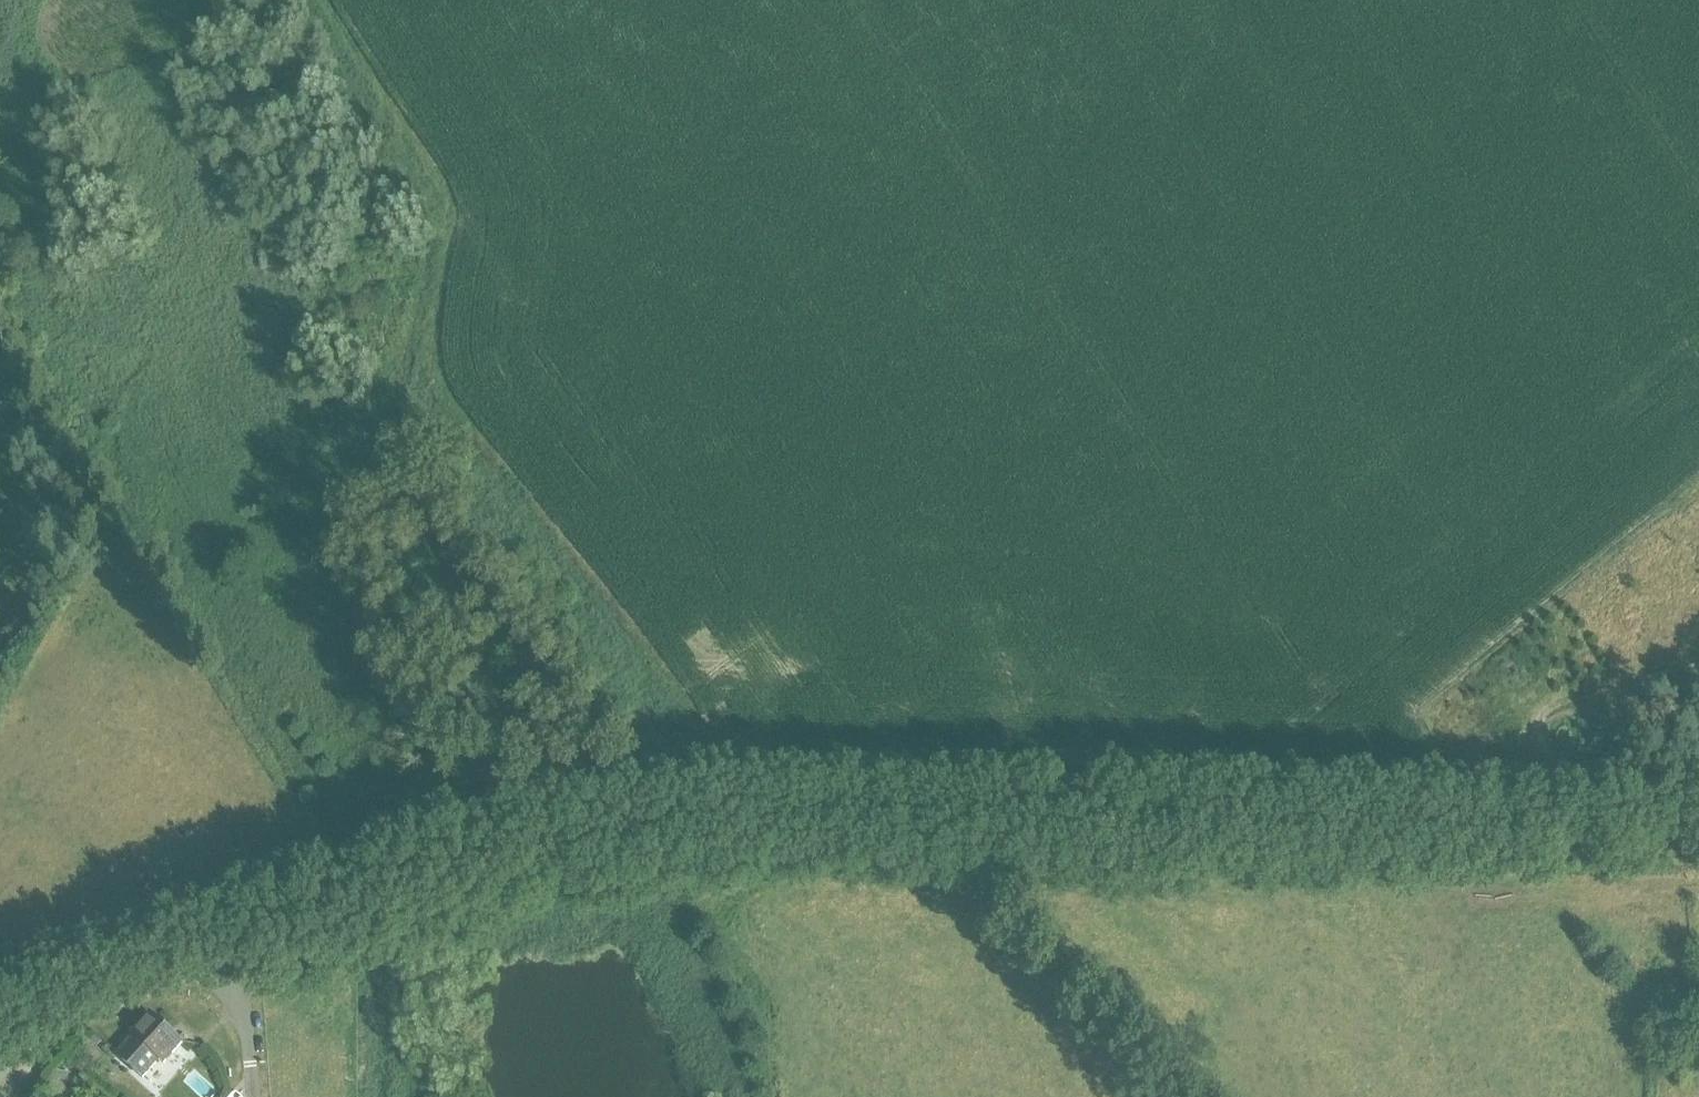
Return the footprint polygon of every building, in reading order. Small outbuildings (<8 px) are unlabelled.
[(443,843),(447,854),(459,850),(456,840),(443,843)] [(182,1042),(150,1013),(131,1033),(134,1036),(117,1054),(143,1078),(159,1059),(164,1063),(182,1042)]
